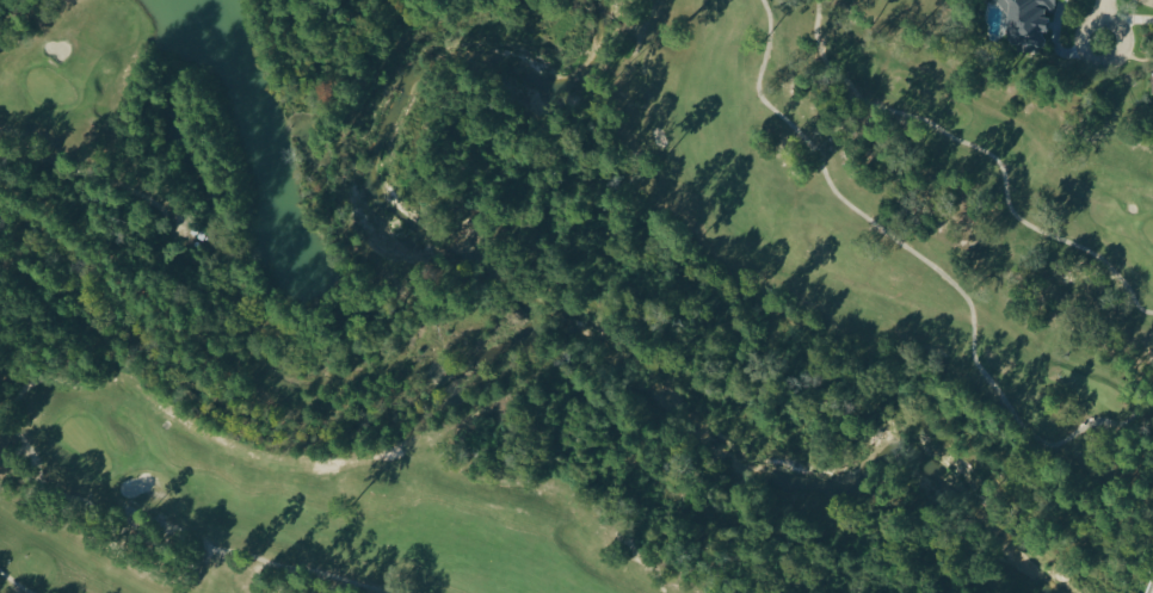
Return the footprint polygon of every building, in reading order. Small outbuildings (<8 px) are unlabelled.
[(999,30),(1012,31),(1011,45),(1023,47),(1022,52),(1046,55),(1048,35),(1052,36),(1056,0),(1003,0),(999,30)] [(187,236),(196,224),(210,235),(203,247),(187,236)]
